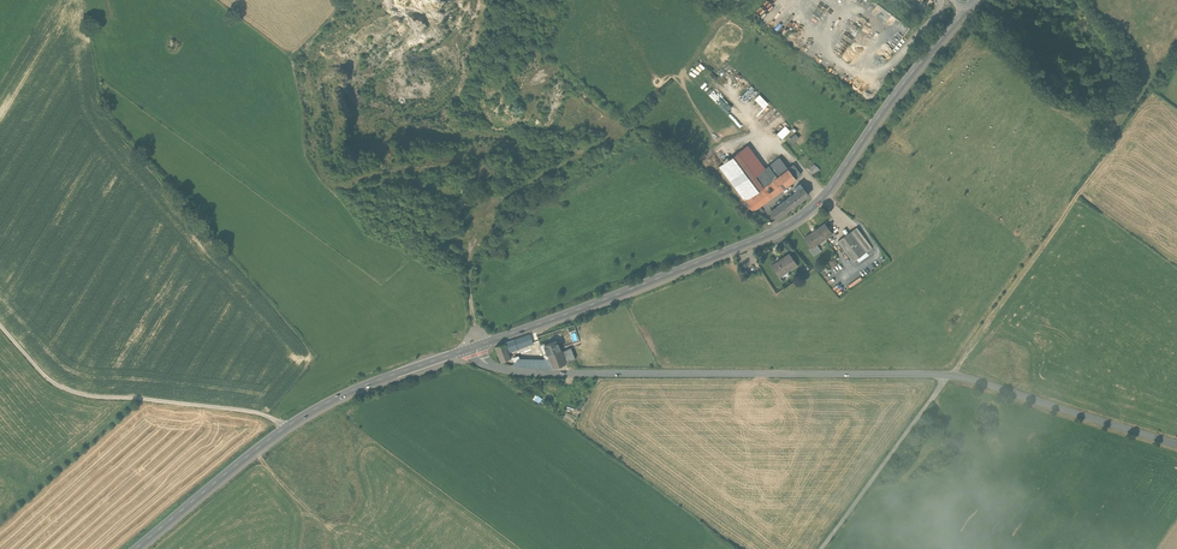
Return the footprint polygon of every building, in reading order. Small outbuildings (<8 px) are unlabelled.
[(887,59),(899,40),(893,37),(881,56),(887,59)] [(788,139),(792,144),(799,137),(794,132),(788,139)] [(756,177),(766,170),(748,146),(719,167),(745,203),(765,188),(756,177)] [(765,188),(789,171),(788,170),(780,159),(766,170),(756,177),(765,188)] [(814,163),(808,168),(814,175),(820,169),(814,163)] [(789,171),(796,179),(801,175),(794,166),(788,170),(789,171)] [(755,212),(796,181),(796,179),(789,171),(765,188),(745,203),(744,204),(755,212)] [(832,235),(825,224),(804,240),(811,250),(816,246),(832,235)] [(872,249),(857,229),(837,243),(852,263),(872,249)] [(821,252),(816,246),(811,250),(809,251),(814,257),(821,252)] [(798,265),(789,252),(771,265),(780,278),(798,265)] [(838,266),(834,260),(829,264),(833,269),(838,266)] [(860,276),(848,285),(850,288),(862,279),(860,276)] [(508,353),(533,344),(530,334),(505,343),(508,353)] [(561,351),(555,338),(543,344),(549,358),(553,368),(565,362),(561,351)] [(510,359),(508,353),(505,343),(495,347),(501,362),(510,359)] [(561,351),(565,362),(575,358),(571,347),(561,351)] [(553,368),(549,358),(518,357),(511,364),(513,365),(530,368),(553,368)] [(539,403),(542,398),(535,393),(532,398),(539,403)]
